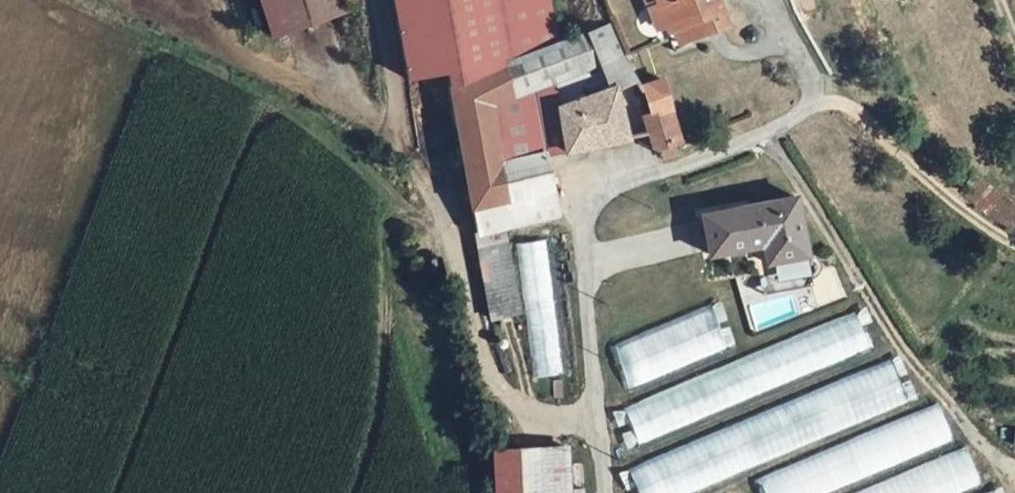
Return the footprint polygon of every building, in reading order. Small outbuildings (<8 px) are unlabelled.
[(253,26),(324,0),(243,0),(253,26)] [(407,77),(447,71),(449,82),(513,57),(500,0),(391,0),(407,77)] [(702,8),(713,30),(738,22),(729,0),(668,0),(674,17),(702,8)] [(605,63),(622,56),(607,21),(589,28),(605,63)] [(544,152),(624,138),(611,87),(633,81),(622,56),(605,63),(589,28),(513,57),(449,82),(473,204),(551,186),(544,152)] [(671,106),(660,77),(635,86),(647,114),(671,106)] [(643,114),(649,134),(653,147),(674,142),(682,139),(671,106),(647,114),(643,114)] [(971,169),(958,188),(1014,231),(1014,201),(971,169)] [(556,208),(551,186),(473,204),(477,225),(505,219),(556,208)] [(764,242),(767,260),(805,254),(794,198),(701,211),(708,251),(764,242)] [(505,219),(477,225),(481,245),(509,240),(505,219)] [(496,315),(525,310),(509,240),(481,245),(496,315)] [(549,240),(520,241),(529,376),(558,374),(549,240)] [(628,388),(725,348),(707,305),(611,345),(628,388)] [(634,439),(870,354),(857,318),(621,403),(634,439)] [(624,465),(635,492),(681,492),(908,405),(891,362),(624,465)] [(952,444),(938,406),(755,474),(763,492),(820,492),(952,444)] [(493,492),(568,492),(565,448),(491,453),(493,492)]
